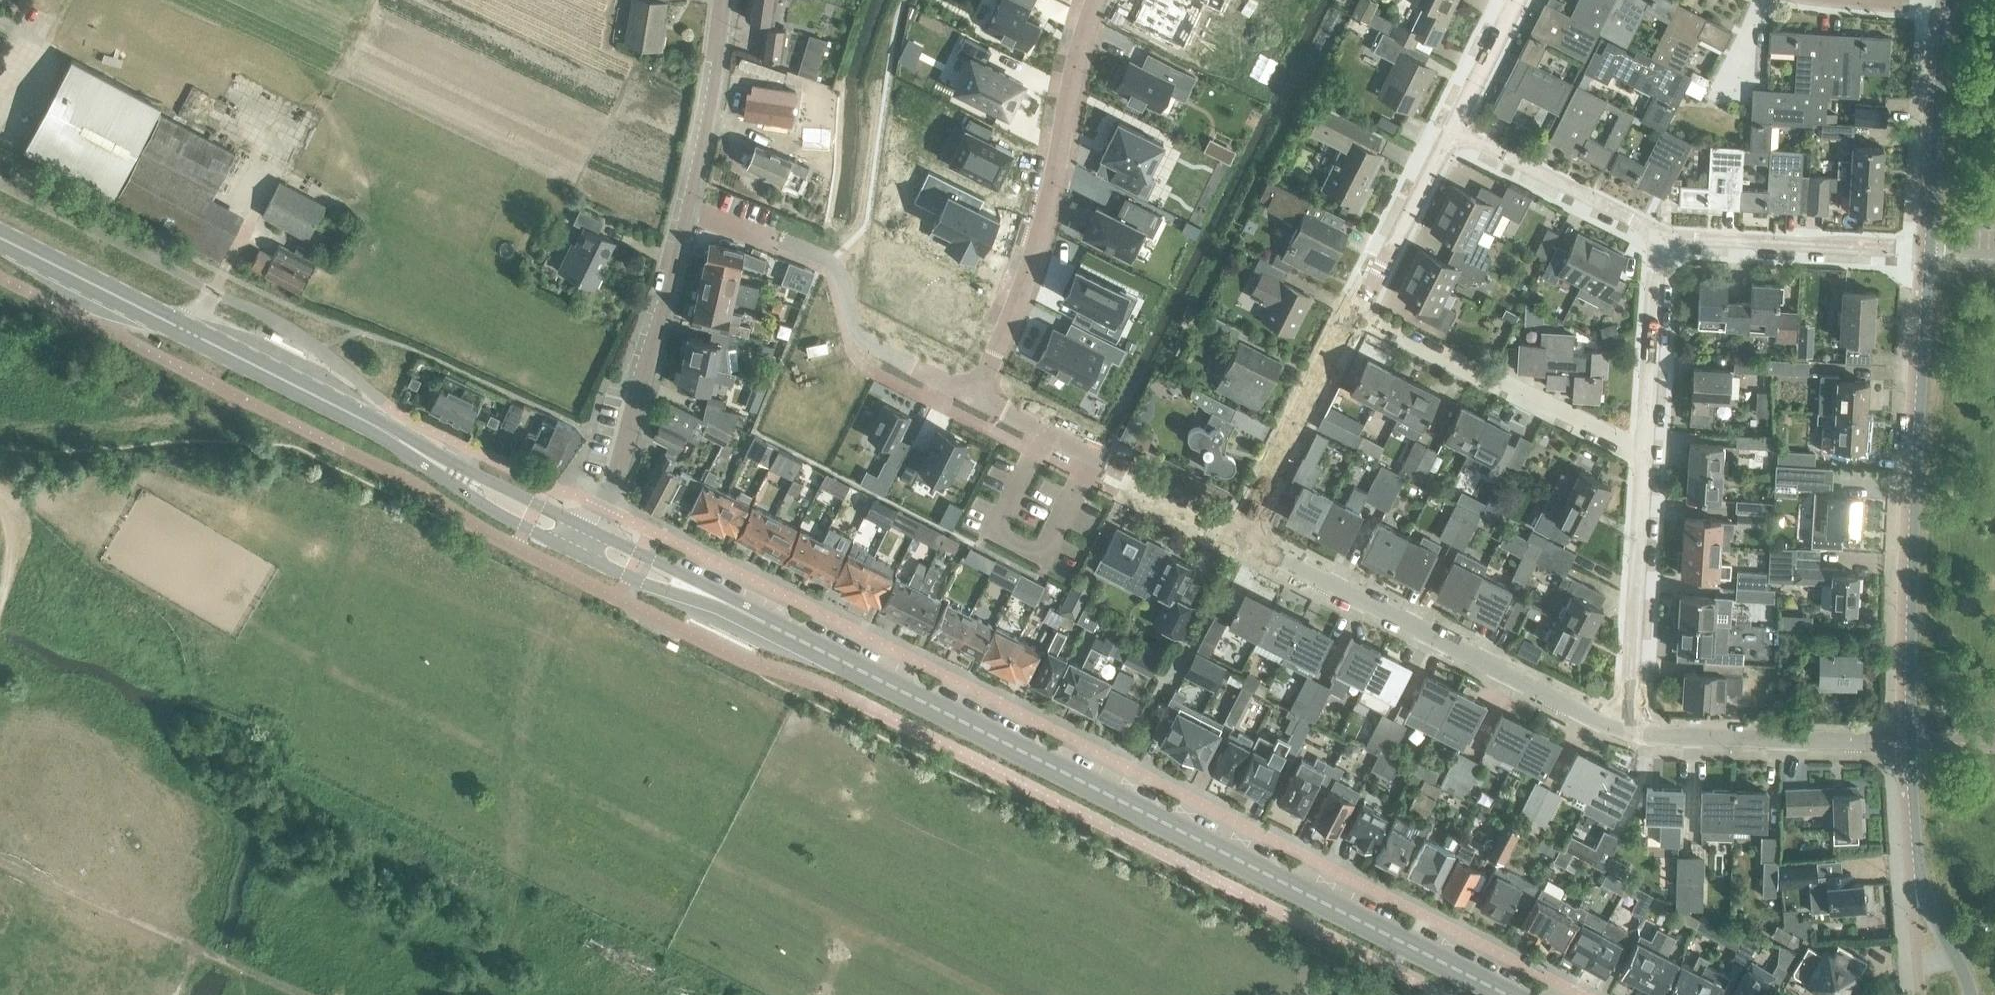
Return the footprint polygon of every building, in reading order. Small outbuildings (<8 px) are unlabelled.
[(665,1),(661,0),(633,0),(626,43),(660,49),(663,31),(660,31),(665,1)] [(746,18),(773,22),(776,0),(749,0),(746,18)] [(1027,48),(1039,23),(1025,16),(1029,7),(1015,0),(998,0),(985,27),(1027,48)] [(1131,25),(1202,58),(1228,0),(1142,0),(1131,25)] [(1413,45),(1418,36),(1437,42),(1451,15),(1447,13),(1450,6),(1452,7),(1456,0),(1418,0),(1425,3),(1412,29),(1394,23),(1373,12),(1368,23),(1413,45)] [(1558,0),(1547,0),(1545,3),(1558,10),(1562,2),(1558,0)] [(1598,31),(1613,0),(1579,0),(1571,16),(1570,17),(1598,31)] [(1669,21),(1678,4),(1670,0),(1613,0),(1598,31),(1599,31),(1626,45),(1645,9),(1669,21)] [(1585,59),(1599,31),(1598,31),(1570,17),(1571,16),(1558,10),(1545,3),(1518,57),(1536,66),(1536,65),(1548,41),(1585,59)] [(1669,21),(1651,56),(1651,57),(1679,72),(1679,71),(1697,36),(1723,49),(1731,31),(1678,4),(1669,21)] [(1372,14),(1356,6),(1352,14),(1368,22),(1372,14)] [(786,28),(766,26),(761,58),(781,60),(786,28)] [(1379,91),(1414,109),(1422,93),(1420,91),(1430,72),(1432,73),(1433,72),(1415,63),(1421,52),(1428,55),(1429,54),(1380,30),(1373,43),(1377,45),(1374,51),(1397,62),(1382,92),(1379,90),(1379,91)] [(1769,50),(1798,52),(1795,92),(1813,93),(1826,94),(1827,94),(1830,34),(1770,30),(1769,50)] [(801,69),(813,72),(823,38),(811,34),(801,69)] [(1890,37),(1830,34),(1827,94),(1858,96),(1861,55),(1888,57),(1890,37)] [(970,59),(956,88),(1008,113),(1022,83),(983,63),(990,50),(965,37),(957,52),(970,59)] [(1641,119),(1662,130),(1662,129),(1663,130),(1663,129),(1690,76),(1679,71),(1679,72),(1651,57),(1651,56),(1637,50),(1634,57),(1623,51),(1624,49),(1608,41),(1591,74),(1592,74),(1606,82),(1611,72),(1654,94),(1641,119)] [(1182,99),(1192,77),(1154,57),(1148,71),(1127,60),(1122,71),(1119,70),(1111,84),(1115,86),(1114,88),(1127,94),(1124,97),(1139,105),(1141,101),(1156,109),(1165,91),(1182,99)] [(1558,112),(1572,83),(1536,65),(1536,66),(1518,57),(1491,110),(1509,119),(1521,94),(1558,112)] [(192,237),(188,244),(220,261),(245,214),(213,197),(236,152),(161,113),(142,149),(139,147),(161,105),(72,58),(24,148),(40,157),(192,237)] [(1584,71),(1577,86),(1584,89),(1592,74),(1591,74),(1584,71)] [(747,93),(743,116),(791,123),(796,92),(752,85),(751,93),(747,93)] [(1550,140),(1603,167),(1604,167),(1612,149),(1587,137),(1606,100),(1584,89),(1577,86),(1550,140)] [(1750,149),(1770,150),(1770,149),(1771,122),(1812,124),(1812,122),(1822,123),(1824,123),(1826,94),(1813,93),(1795,92),(1753,89),(1750,149)] [(1855,104),(1854,124),(1884,125),(1885,105),(1855,104)] [(1342,202),(1359,211),(1370,189),(1369,188),(1365,186),(1378,162),(1369,158),(1380,135),(1324,107),(1312,130),(1343,146),(1337,158),(1334,157),(1332,161),(1335,162),(1323,186),(1345,197),(1343,201),(1342,202)] [(1638,123),(1641,118),(1634,114),(1631,119),(1638,123)] [(1376,124),(1384,128),(1389,120),(1380,116),(1376,124)] [(955,123),(939,155),(996,183),(1001,173),(1002,173),(1002,171),(1006,164),(1007,162),(1012,151),(1003,147),(995,143),(994,142),(993,142),(986,139),(989,133),(992,128),(969,117),(964,127),(955,123)] [(1110,137),(1101,155),(1118,164),(1111,178),(1146,195),(1154,180),(1146,176),(1163,143),(1118,121),(1117,124),(1114,122),(1107,136),(1110,137)] [(1854,139),(1855,125),(1824,123),(1822,123),(1821,137),(1854,139)] [(801,147),(829,148),(830,128),(802,127),(801,147)] [(1663,130),(1662,129),(1662,130),(1644,165),(1619,152),(1610,170),(1664,197),(1691,143),(1663,129),(1663,130)] [(805,175),(808,166),(756,143),(752,152),(748,154),(745,160),(747,163),(746,166),(781,181),(787,167),(805,175)] [(1853,145),(1851,178),(1881,180),(1883,147),(1853,145)] [(1235,150),(1226,146),(1221,158),(1229,162),(1235,150)] [(1679,205),(1739,208),(1741,188),(1743,147),(1711,146),(1708,186),(1680,185),(1679,205)] [(1802,151),(1770,149),(1770,150),(1768,190),(1741,188),(1739,208),(1799,211),(1802,151)] [(927,170),(912,200),(938,212),(932,223),(951,232),(945,243),(972,256),(978,245),(981,247),(997,217),(978,208),(983,198),(927,170)] [(1821,209),(1823,176),(1809,175),(1807,208),(1821,209)] [(1879,212),(1881,180),(1851,178),(1849,210),(1879,212)] [(325,205),(280,180),(261,215),(307,239),(325,205)] [(1277,253),(1272,263),(1287,271),(1292,262),(1304,268),(1306,265),(1322,273),(1342,232),(1326,225),(1327,223),(1326,222),(1325,224),(1324,223),(1321,224),(1318,222),(1325,208),(1269,180),(1262,194),(1294,211),(1293,214),(1292,217),(1294,223),(1298,227),(1301,228),(1294,242),(1291,241),(1283,256),(1277,253)] [(1453,186),(1442,207),(1490,231),(1501,210),(1518,219),(1529,196),(1508,186),(1502,197),(1481,187),(1476,197),(1453,186)] [(1116,216),(1097,206),(1083,233),(1130,256),(1142,230),(1151,235),(1161,215),(1125,198),(1116,216)] [(1452,252),(1478,266),(1486,269),(1491,258),(1483,254),(1494,233),(1490,231),(1442,207),(1431,228),(1458,242),(1452,252)] [(580,209),(573,222),(584,228),(576,245),(572,243),(559,269),(563,271),(594,287),(603,269),(600,268),(613,241),(597,233),(603,220),(580,209)] [(1554,282),(1559,273),(1581,284),(1601,244),(1600,244),(1599,246),(1579,236),(1580,234),(1578,233),(1568,253),(1557,247),(1558,246),(1557,245),(1542,276),(1554,282)] [(706,260),(705,262),(739,270),(741,260),(762,269),(765,259),(759,257),(751,253),(743,250),(710,242),(708,249),(705,251),(704,258),(706,260)] [(1535,254),(1546,259),(1552,247),(1541,242),(1535,254)] [(298,244),(294,252),(279,244),(272,256),(259,250),(251,266),(264,273),(300,292),(315,263),(312,261),(316,254),(298,244)] [(1601,245),(1601,244),(1581,284),(1576,293),(1611,311),(1626,281),(1625,281),(1624,283),(1613,277),(1624,256),(1621,255),(1620,257),(1600,247),(1601,245)] [(753,247),(751,253),(759,257),(761,251),(753,247)] [(1486,269),(1478,266),(1452,252),(1447,263),(1421,250),(1416,259),(1414,258),(1411,266),(1412,266),(1410,271),(1447,290),(1454,276),(1469,284),(1473,277),(1480,280),(1486,269)] [(1310,296),(1281,282),(1287,271),(1272,263),(1260,257),(1254,269),(1262,273),(1252,294),(1258,298),(1262,300),(1262,299),(1271,304),(1264,319),(1291,333),(1310,296)] [(759,285),(736,280),(739,270),(705,262),(705,264),(702,266),(700,273),(702,275),(701,282),(757,294),(759,285)] [(782,282),(807,291),(814,271),(790,262),(782,282)] [(1085,308),(1079,323),(1115,340),(1123,325),(1112,320),(1126,292),(1077,269),(1063,297),(1085,308)] [(1456,311),(1441,303),(1447,290),(1410,271),(1407,277),(1406,276),(1402,283),(1403,284),(1399,293),(1420,304),(1415,314),(1446,330),(1456,311)] [(1527,278),(1523,287),(1530,291),(1534,282),(1527,278)] [(1724,329),(1736,330),(1738,301),(1726,301),(1727,281),(1699,279),(1697,319),(1725,321),(1724,329)] [(755,305),(757,294),(701,282),(699,289),(696,290),(695,297),(697,300),(696,302),(730,309),(732,299),(755,305)] [(1750,302),(1738,301),(1736,330),(1749,330),(1749,322),(1764,323),(1764,331),(1776,332),(1778,310),(1778,301),(1782,301),(1783,284),(1751,282),(1750,302)] [(1871,341),(1872,341),(1875,292),(1842,290),(1840,339),(1847,340),(1846,362),(1870,363),(1871,341)] [(1533,291),(1528,301),(1538,307),(1542,301),(1540,294),(1533,291)] [(782,299),(775,298),(773,307),(780,309),(782,299)] [(737,321),(739,311),(730,309),(696,302),(695,305),(693,304),(691,314),(693,314),(692,322),(748,335),(750,324),(737,321)] [(1798,311),(1778,310),(1776,332),(1776,340),(1796,341),(1798,311)] [(1509,311),(1505,318),(1514,323),(1517,316),(1509,311)] [(1615,326),(1600,330),(1603,340),(1618,336),(1615,326)] [(683,360),(715,368),(729,371),(727,346),(728,346),(731,332),(712,328),(709,341),(688,336),(683,360)] [(1067,376),(1085,385),(1101,354),(1112,359),(1118,362),(1125,348),(1089,330),(1083,343),(1064,333),(1053,328),(1037,361),(1055,370),(1054,371),(1067,377),(1067,376)] [(1546,373),(1546,385),(1565,386),(1565,377),(1573,378),(1572,399),(1600,401),(1601,376),(1605,376),(1607,351),(1591,350),(1591,356),(1572,355),(1574,334),(1541,332),(1540,344),(1520,343),(1518,372),(1544,373),(1546,373)] [(771,358),(775,345),(760,342),(756,351),(771,358)] [(1256,403),(1276,363),(1261,355),(1262,353),(1260,352),(1259,354),(1258,354),(1256,354),(1252,353),(1254,349),(1243,343),(1228,372),(1225,371),(1217,387),(1239,398),(1240,395),(1256,403)] [(1374,403),(1391,370),(1366,358),(1350,390),(1374,403)] [(1768,359),(1735,358),(1734,358),(1733,371),(1767,373),(1768,359)] [(735,372),(729,371),(715,368),(683,360),(677,385),(692,388),(695,389),(710,392),(712,380),(732,384),(735,372)] [(1772,371),(1778,372),(1807,374),(1807,362),(1772,360),(1772,371)] [(1709,368),(1694,368),(1692,398),(1691,398),(1690,401),(1692,402),(1690,424),(1706,424),(1708,397),(1728,398),(1730,370),(1710,369),(1710,367),(1709,367),(1709,368)] [(1415,382),(1391,370),(1374,403),(1398,415),(1415,382)] [(1836,413),(1865,414),(1866,381),(1839,380),(1839,375),(1821,374),(1818,412),(1836,413)] [(464,384),(447,376),(442,385),(430,410),(467,428),(479,402),(483,393),(466,385),(466,383),(465,383),(464,384)] [(414,390),(418,381),(411,377),(406,386),(414,390)] [(752,390),(763,395),(768,384),(756,380),(752,390)] [(1439,394),(1415,382),(1398,415),(1412,422),(1409,428),(1419,433),(1439,394)] [(1214,469),(1213,471),(1218,472),(1219,470),(1225,471),(1227,471),(1228,471),(1230,470),(1232,469),(1234,467),(1234,465),(1235,464),(1235,463),(1235,461),(1235,460),(1234,458),(1233,456),(1231,455),(1230,454),(1229,453),(1227,453),(1224,452),(1227,439),(1235,422),(1230,420),(1236,408),(1193,386),(1190,392),(1191,396),(1205,408),(1204,427),(1200,425),(1198,425),(1196,425),(1195,425),(1194,425),(1193,426),(1191,426),(1190,428),(1189,429),(1188,430),(1188,432),(1188,433),(1188,434),(1188,436),(1188,438),(1189,439),(1190,441),(1192,442),(1193,442),(1203,447),(1202,448),(1202,449),(1202,450),(1203,451),(1203,452),(1204,453),(1205,454),(1206,454),(1203,467),(1214,469)] [(722,409),(724,400),(708,397),(703,418),(730,432),(738,413),(722,409)] [(511,400),(500,423),(513,429),(523,406),(511,400)] [(701,432),(707,421),(671,403),(654,437),(669,444),(666,450),(676,456),(682,445),(686,436),(697,442),(701,432)] [(1468,450),(1485,417),(1460,405),(1444,438),(1468,450)] [(911,418),(887,406),(870,438),(894,450),(888,461),(900,467),(910,446),(899,440),(911,418)] [(1863,434),(1865,414),(1836,413),(1818,412),(1818,422),(1823,422),(1821,450),(1846,452),(1847,447),(1863,448),(1863,445),(1866,445),(1867,434),(1863,434)] [(499,419),(491,415),(487,424),(495,427),(499,419)] [(1318,428),(1356,447),(1362,435),(1323,416),(1318,428)] [(1509,429),(1485,417),(1468,450),(1463,461),(1498,479),(1505,463),(1514,446),(1504,440),(1509,429)] [(527,456),(553,468),(572,426),(557,420),(554,426),(542,421),(536,436),(528,432),(519,452),(527,456)] [(730,433),(707,421),(701,432),(725,443),(730,433)] [(913,448),(899,476),(912,483),(916,476),(942,490),(966,443),(938,429),(932,441),(931,442),(931,443),(927,451),(927,450),(926,452),(925,454),(913,448)] [(1143,432),(1141,431),(1134,443),(1148,450),(1148,449),(1149,448),(1149,446),(1149,445),(1149,443),(1149,441),(1149,440),(1148,439),(1147,436),(1146,435),(1145,434),(1144,433),(1143,432)] [(1302,484),(1287,515),(1316,530),(1332,498),(1335,493),(1314,482),(1316,477),(1322,465),(1316,462),(1328,438),(1316,432),(1304,457),(1303,456),(1292,479),(1302,484)] [(1356,447),(1367,452),(1373,441),(1362,435),(1356,447)] [(1505,463),(1517,469),(1532,441),(1520,435),(1514,446),(1505,463)] [(1774,448),(1774,437),(1737,435),(1737,446),(1774,448)] [(1400,469),(1412,475),(1427,446),(1414,440),(1400,469)] [(733,448),(725,443),(719,455),(728,459),(733,448)] [(770,464),(778,448),(769,443),(760,460),(770,464)] [(1689,443),(1688,470),(1721,472),(1722,461),(1720,461),(1721,445),(1689,443)] [(1436,455),(1437,452),(1427,446),(1412,475),(1423,481),(1429,469),(1436,455)] [(787,453),(778,448),(770,464),(769,465),(793,478),(797,469),(802,460),(787,453)] [(1813,464),(1814,453),(1779,450),(1778,462),(1813,464)] [(677,500),(691,507),(703,482),(700,480),(682,471),(680,476),(669,470),(674,459),(664,453),(641,498),(663,510),(664,507),(671,511),(677,500)] [(1443,459),(1436,455),(1429,469),(1436,472),(1443,459)] [(761,480),(767,468),(754,462),(748,474),(761,480)] [(1856,531),(1861,530),(1862,501),(1858,500),(1858,498),(1830,496),(1831,488),(1828,487),(1829,467),(1776,463),(1775,479),(1797,480),(1797,486),(1815,487),(1812,545),(1840,546),(1841,532),(1851,533),(1851,534),(1854,534),(1854,533),(1856,533),(1856,531)] [(1344,504),(1332,498),(1316,530),(1345,545),(1361,512),(1359,511),(1366,497),(1377,502),(1393,471),(1381,465),(1367,493),(1353,486),(1344,504)] [(706,468),(700,480),(703,482),(708,474),(709,470),(710,469),(706,468)] [(1560,473),(1553,487),(1567,495),(1598,510),(1599,508),(1602,510),(1608,498),(1605,496),(1610,485),(1600,480),(1580,470),(1575,480),(1560,473)] [(1720,483),(1721,472),(1688,470),(1686,497),(1717,499),(1718,482),(1720,483)] [(1388,508),(1404,476),(1393,471),(1377,502),(1388,508)] [(819,486),(843,498),(849,485),(825,473),(819,486)] [(703,482),(691,507),(689,510),(697,514),(698,518),(710,525),(726,493),(715,487),(719,480),(708,474),(703,482)] [(797,496),(803,484),(794,480),(789,491),(797,496)] [(1548,497),(1533,527),(1547,534),(1565,543),(1572,529),(1585,535),(1597,511),(1598,510),(1567,495),(1553,487),(1548,497)] [(738,499),(726,493),(710,525),(722,531),(726,529),(734,533),(752,498),(741,492),(738,499)] [(893,518),(897,509),(885,503),(873,497),(869,506),(893,518)] [(1735,511),(1769,513),(1773,513),(1774,502),(1736,500),(1735,511)] [(1441,534),(1452,540),(1468,509),(1457,503),(1441,534)] [(752,506),(735,537),(758,549),(776,517),(752,506)] [(902,529),(909,515),(897,509),(893,518),(890,523),(902,529)] [(1479,514),(1468,509),(1452,540),(1463,546),(1479,514)] [(1767,527),(1768,514),(1737,512),(1736,525),(1767,527)] [(825,515),(818,530),(825,533),(828,528),(833,519),(825,515)] [(797,528),(776,517),(758,549),(780,560),(797,528)] [(1720,520),(1685,518),(1683,546),(1719,548),(1727,548),(1728,534),(1732,534),(1733,522),(1720,521),(1720,520)] [(1362,553),(1391,568),(1407,536),(1378,521),(1362,553)] [(825,533),(822,540),(806,572),(828,584),(845,551),(831,545),(837,533),(828,528),(825,533)] [(1135,590),(1136,588),(1147,567),(1136,561),(1145,543),(1116,528),(1102,557),(1129,571),(1130,572),(1124,584),(1135,590)] [(800,529),(783,561),(806,572),(822,540),(800,529)] [(1546,538),(1535,532),(1531,540),(1542,546),(1546,538)] [(1436,550),(1407,536),(1391,568),(1420,582),(1436,550)] [(1547,538),(1541,550),(1570,564),(1576,553),(1547,538)] [(1136,561),(1147,567),(1136,588),(1143,592),(1151,590),(1167,598),(1154,623),(1181,637),(1196,606),(1184,600),(1189,590),(1188,590),(1190,588),(1188,583),(1186,582),(1194,567),(1168,554),(1170,551),(1147,539),(1146,543),(1145,543),(1136,561)] [(1531,540),(1531,541),(1531,540),(1515,572),(1526,577),(1542,546),(1531,540)] [(842,587),(840,590),(854,596),(873,557),(874,555),(852,544),(833,582),(842,587)] [(1718,562),(1719,548),(1683,546),(1683,551),(1679,551),(1678,569),(1682,569),(1681,573),(1706,575),(1706,576),(1707,576),(1707,575),(1717,575),(1729,576),(1730,563),(1718,562)] [(1857,574),(1845,573),(1845,568),(1795,565),(1795,547),(1770,546),(1768,580),(1831,583),(1830,608),(1829,608),(1829,610),(1831,610),(1842,611),(1842,612),(1851,612),(1851,611),(1855,611),(1856,612),(1856,610),(1858,575),(1858,574),(1857,573),(1857,574)] [(979,552),(972,548),(966,560),(974,564),(979,552)] [(1564,575),(1570,564),(1541,550),(1536,561),(1564,576),(1564,575)] [(896,568),(873,557),(854,596),(867,603),(868,600),(877,605),(896,568)] [(1437,591),(1466,606),(1482,573),(1453,559),(1437,591)] [(1002,579),(1008,566),(996,560),(990,573),(1002,579)] [(895,577),(879,609),(902,621),(919,588),(927,571),(929,567),(918,562),(908,583),(895,577)] [(938,576),(927,571),(919,588),(902,621),(924,632),(940,599),(929,593),(938,576)] [(1767,588),(1768,573),(1737,571),(1736,586),(1767,588)] [(1045,585),(1020,572),(1013,586),(1038,598),(1045,585)] [(1511,588),(1482,573),(1466,606),(1495,620),(1511,588)] [(1558,587),(1572,594),(1560,617),(1590,633),(1603,608),(1594,603),(1599,593),(1564,575),(1564,576),(1558,587)] [(1084,607),(1093,589),(1074,580),(1058,612),(1077,622),(1084,607)] [(1774,589),(1768,589),(1736,587),(1735,599),(1773,602),(1774,589)] [(1257,638),(1273,607),(1272,607),(1252,597),(1251,598),(1244,595),(1245,593),(1244,593),(1228,624),(1230,624),(1231,622),(1239,626),(1237,628),(1238,629),(1239,628),(1257,638)] [(1678,620),(1678,622),(1714,624),(1714,610),(1727,611),(1728,598),(1680,595),(1679,606),(1675,606),(1674,620),(1678,620)] [(1577,658),(1590,633),(1560,617),(1518,596),(1504,625),(1516,631),(1525,611),(1555,627),(1547,642),(1577,658)] [(947,603),(931,635),(954,646),(970,614),(947,603)] [(1077,622),(1093,630),(1101,616),(1084,607),(1077,622)] [(1281,662),(1286,652),(1301,621),(1300,621),(1280,611),(1279,612),(1273,609),(1273,607),(1257,638),(1252,647),(1281,662)] [(1042,620),(1052,625),(1058,614),(1048,609),(1042,620)] [(992,625),(970,614),(954,646),(976,657),(992,625)] [(1209,654),(1225,622),(1214,616),(1198,649),(1209,654)] [(1793,627),(1793,620),(1789,616),(1781,616),(1781,627),(1793,627)] [(1301,621),(1286,652),(1281,662),(1310,677),(1315,667),(1330,636),(1329,635),(1329,636),(1308,626),(1308,627),(1301,623),(1302,622),(1301,621)] [(1705,650),(1704,661),(1743,664),(1744,653),(1727,652),(1729,625),(1714,624),(1678,622),(1677,649),(1705,650)] [(999,671),(1000,669),(1016,637),(995,627),(981,656),(990,661),(989,664),(991,665),(990,666),(999,671)] [(1047,690),(1047,688),(1050,690),(1066,658),(1056,653),(1066,634),(1057,629),(1031,681),(1037,684),(1037,685),(1038,688),(1044,691),(1047,690)] [(1790,637),(1790,631),(1781,631),(1780,642),(1786,642),(1790,637)] [(1067,698),(1073,701),(1099,649),(1103,640),(1096,636),(1081,666),(1070,660),(1054,691),(1057,693),(1056,694),(1057,697),(1063,700),(1066,699),(1067,698)] [(1099,649),(1073,701),(1080,704),(1079,706),(1080,708),(1086,711),(1089,711),(1090,709),(1093,711),(1108,679),(1097,674),(1114,640),(1105,636),(1103,640),(1099,649)] [(1040,649),(1016,637),(1000,669),(1015,677),(1016,674),(1026,679),(1040,649)] [(1328,689),(1328,690),(1340,696),(1349,677),(1364,684),(1380,652),(1351,638),(1335,670),(1330,679),(1333,680),(1328,689)] [(1524,656),(1530,644),(1524,641),(1518,653),(1524,656)] [(1150,675),(1156,663),(1156,662),(1129,648),(1123,661),(1150,675)] [(1819,684),(1854,684),(1855,653),(1820,652),(1820,655),(1811,655),(1811,651),(1803,650),(1803,654),(1789,674),(1802,683),(1812,669),(1819,671),(1819,684)] [(1155,653),(1153,658),(1161,662),(1165,653),(1161,651),(1155,653)] [(1196,652),(1190,664),(1220,678),(1225,667),(1196,652)] [(1364,684),(1357,699),(1386,714),(1393,699),(1409,667),(1380,652),(1364,684)] [(1741,692),(1742,676),(1743,664),(1704,661),(1703,661),(1702,673),(1683,672),(1681,703),(1705,704),(1705,707),(1724,709),(1725,691),(1741,692)] [(1190,664),(1185,675),(1214,689),(1220,678),(1190,664)] [(1242,685),(1253,690),(1258,680),(1248,674),(1242,685)] [(1410,708),(1404,719),(1433,733),(1455,690),(1426,676),(1410,708)] [(1291,709),(1302,715),(1318,684),(1307,678),(1291,709)] [(1328,690),(1328,689),(1318,684),(1302,715),(1312,720),(1328,690)] [(1097,713),(1124,726),(1127,720),(1131,711),(1137,699),(1110,686),(1097,713)] [(1455,690),(1433,733),(1462,748),(1468,737),(1484,705),(1455,690)] [(1234,726),(1248,698),(1238,693),(1224,721),(1234,726)] [(1180,753),(1181,753),(1200,716),(1200,717),(1202,712),(1171,696),(1155,726),(1166,732),(1161,742),(1170,746),(1170,747),(1169,749),(1170,752),(1176,755),(1179,754),(1180,753)] [(1131,711),(1127,720),(1135,724),(1140,716),(1131,711)] [(1200,716),(1181,753),(1183,754),(1182,756),(1183,759),(1189,762),(1192,761),(1193,759),(1194,758),(1202,763),(1220,728),(1210,723),(1213,716),(1203,711),(1202,712),(1200,717),(1200,716)] [(1487,747),(1484,753),(1511,766),(1514,760),(1530,728),(1501,713),(1485,745),(1487,747)] [(1381,714),(1364,747),(1376,753),(1393,720),(1381,714)] [(1287,740),(1290,742),(1283,755),(1292,759),(1312,721),(1300,715),(1287,740)] [(1393,720),(1376,753),(1388,759),(1405,727),(1393,720)] [(1530,728),(1514,760),(1522,764),(1543,775),(1548,764),(1559,742),(1530,728)] [(1239,732),(1236,737),(1229,733),(1211,769),(1220,773),(1219,775),(1220,778),(1226,781),(1229,780),(1230,778),(1232,779),(1253,739),(1239,732)] [(1249,789),(1263,796),(1283,755),(1290,742),(1287,740),(1278,735),(1274,742),(1259,735),(1235,782),(1238,783),(1239,787),(1245,790),(1249,789)] [(1344,755),(1350,758),(1355,756),(1358,750),(1356,744),(1351,741),(1345,743),(1342,749),(1344,755)] [(1560,783),(1589,798),(1605,766),(1576,751),(1560,783)] [(1440,784),(1451,790),(1467,758),(1456,752),(1440,784)] [(1386,759),(1378,754),(1370,768),(1379,773),(1386,759)] [(1300,814),(1314,785),(1320,788),(1333,764),(1317,756),(1313,764),(1301,758),(1280,800),(1289,805),(1287,808),(1289,813),(1296,816),(1300,814)] [(1462,795),(1478,763),(1467,758),(1451,790),(1462,795)] [(1605,766),(1589,798),(1584,807),(1613,821),(1634,780),(1624,775),(1626,772),(1608,763),(1607,767),(1605,766)] [(1342,769),(1333,764),(1320,788),(1328,792),(1313,821),(1336,833),(1358,791),(1344,784),(1341,789),(1333,785),(1342,769)] [(1424,777),(1412,771),(1406,784),(1418,790),(1424,777)] [(1409,810),(1424,818),(1441,786),(1426,778),(1409,810)] [(1532,817),(1533,817),(1547,788),(1535,782),(1521,811),(1532,817)] [(1834,793),(1833,787),(1785,789),(1786,813),(1833,811),(1834,832),(1861,831),(1860,828),(1864,828),(1864,817),(1860,817),(1860,808),(1863,808),(1863,797),(1859,797),(1859,792),(1857,792),(1857,786),(1842,787),(1842,793),(1834,793)] [(1681,820),(1682,789),(1646,787),(1645,819),(1661,820),(1660,844),(1678,844),(1679,820),(1681,820)] [(1547,788),(1533,817),(1541,821),(1544,822),(1558,794),(1547,788)] [(1732,837),(1733,826),(1734,790),(1701,789),(1700,836),(1732,837)] [(1766,791),(1734,790),(1733,826),(1765,827),(1766,791)] [(1365,851),(1370,849),(1371,849),(1388,817),(1373,809),(1374,808),(1363,802),(1346,834),(1356,839),(1355,841),(1356,847),(1365,851)] [(1428,812),(1424,819),(1430,822),(1433,815),(1428,812)] [(1790,826),(1795,820),(1795,814),(1783,814),(1784,827),(1790,826)] [(1397,815),(1375,857),(1397,868),(1414,836),(1404,832),(1409,821),(1397,815)] [(1533,817),(1532,817),(1526,829),(1535,833),(1541,821),(1533,817)] [(1487,856),(1500,862),(1519,825),(1506,819),(1487,856)] [(1420,846),(1425,836),(1431,824),(1423,820),(1411,842),(1420,846)] [(1592,860),(1591,862),(1603,869),(1604,868),(1609,857),(1619,838),(1604,830),(1595,848),(1570,835),(1564,846),(1592,860)] [(1452,853),(1455,854),(1460,843),(1448,837),(1443,845),(1425,836),(1420,846),(1407,871),(1422,878),(1424,881),(1430,885),(1434,884),(1437,885),(1452,853)] [(1762,896),(1775,896),(1775,861),(1776,837),(1763,837),(1762,861),(1762,896)] [(1452,892),(1453,896),(1458,898),(1461,897),(1464,899),(1479,870),(1467,864),(1474,850),(1460,843),(1455,854),(1459,856),(1442,888),(1452,892)] [(1561,848),(1554,860),(1564,866),(1571,854),(1561,848)] [(1604,868),(1623,878),(1628,866),(1609,857),(1604,868)] [(1676,908),(1689,914),(1689,912),(1690,858),(1679,857),(1676,908)] [(1690,858),(1689,912),(1701,912),(1702,858),(1690,858)] [(1842,909),(1865,907),(1863,882),(1851,883),(1850,872),(1824,875),(1824,876),(1817,876),(1815,860),(1776,864),(1775,884),(1810,880),(1812,911),(1829,910),(1833,910),(1833,911),(1843,911),(1842,909)] [(1503,917),(1512,900),(1525,907),(1537,886),(1508,870),(1506,873),(1496,868),(1487,882),(1491,884),(1480,905),(1490,910),(1488,914),(1499,919),(1501,916),(1503,917)] [(1622,893),(1623,891),(1628,882),(1617,877),(1612,887),(1622,893)] [(1652,895),(1628,882),(1623,891),(1637,899),(1630,913),(1640,918),(1652,895)] [(1541,937),(1562,898),(1542,887),(1520,926),(1529,930),(1530,934),(1536,937),(1540,936),(1541,937)] [(1575,905),(1562,898),(1541,937),(1542,938),(1541,940),(1551,945),(1552,943),(1561,948),(1581,912),(1584,914),(1587,909),(1592,900),(1584,896),(1580,904),(1575,905)] [(1564,950),(1584,961),(1602,931),(1607,920),(1587,909),(1584,914),(1564,950)] [(1685,923),(1695,928),(1699,919),(1689,914),(1685,923)] [(1708,923),(1699,919),(1695,928),(1704,932),(1708,923)] [(1607,920),(1602,931),(1584,961),(1605,972),(1626,934),(1624,930),(1607,920)] [(1773,936),(1788,945),(1789,944),(1793,935),(1794,934),(1779,926),(1773,936)] [(1631,986),(1635,979),(1641,982),(1666,932),(1657,928),(1650,941),(1639,935),(1617,979),(1631,986)] [(1676,937),(1666,932),(1641,982),(1662,992),(1678,960),(1667,955),(1676,937)] [(1744,964),(1758,939),(1733,933),(1728,944),(1737,949),(1732,958),(1744,964)] [(1802,940),(1793,935),(1789,944),(1797,948),(1802,940)] [(1818,989),(1816,993),(1820,994),(1847,994),(1860,972),(1866,962),(1846,951),(1844,954),(1836,949),(1833,955),(1823,949),(1821,953),(1807,945),(1792,970),(1792,971),(1792,973),(1793,974),(1794,975),(1805,981),(1804,981),(1818,989)] [(1778,962),(1787,967),(1796,951),(1779,946),(1778,962)] [(1667,994),(1690,994),(1701,973),(1705,964),(1707,960),(1697,955),(1691,968),(1681,963),(1665,994),(1667,994)] [(1731,994),(1764,994),(1772,982),(1777,985),(1787,967),(1778,962),(1771,974),(1763,969),(1760,974),(1748,967),(1731,994)] [(1701,973),(1690,994),(1719,994),(1729,976),(1705,964),(1701,973)]
